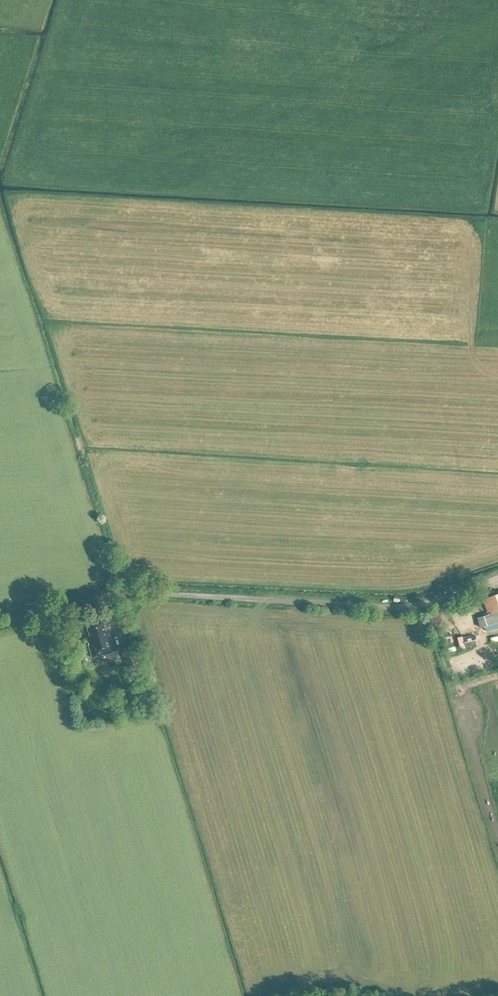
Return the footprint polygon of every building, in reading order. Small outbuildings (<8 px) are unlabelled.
[(483,600),(488,615),(489,615),(497,612),(497,595),(483,600)] [(488,615),(477,618),(480,628),(497,622),(497,612),(489,615),(488,615)] [(105,632),(102,622),(86,626),(89,637),(86,637),(91,658),(114,652),(111,640),(109,641),(107,634),(109,634),(109,631),(105,632)] [(478,632),(461,637),(464,647),(481,642),(478,632)] [(123,649),(128,668),(139,665),(133,646),(123,649)]
